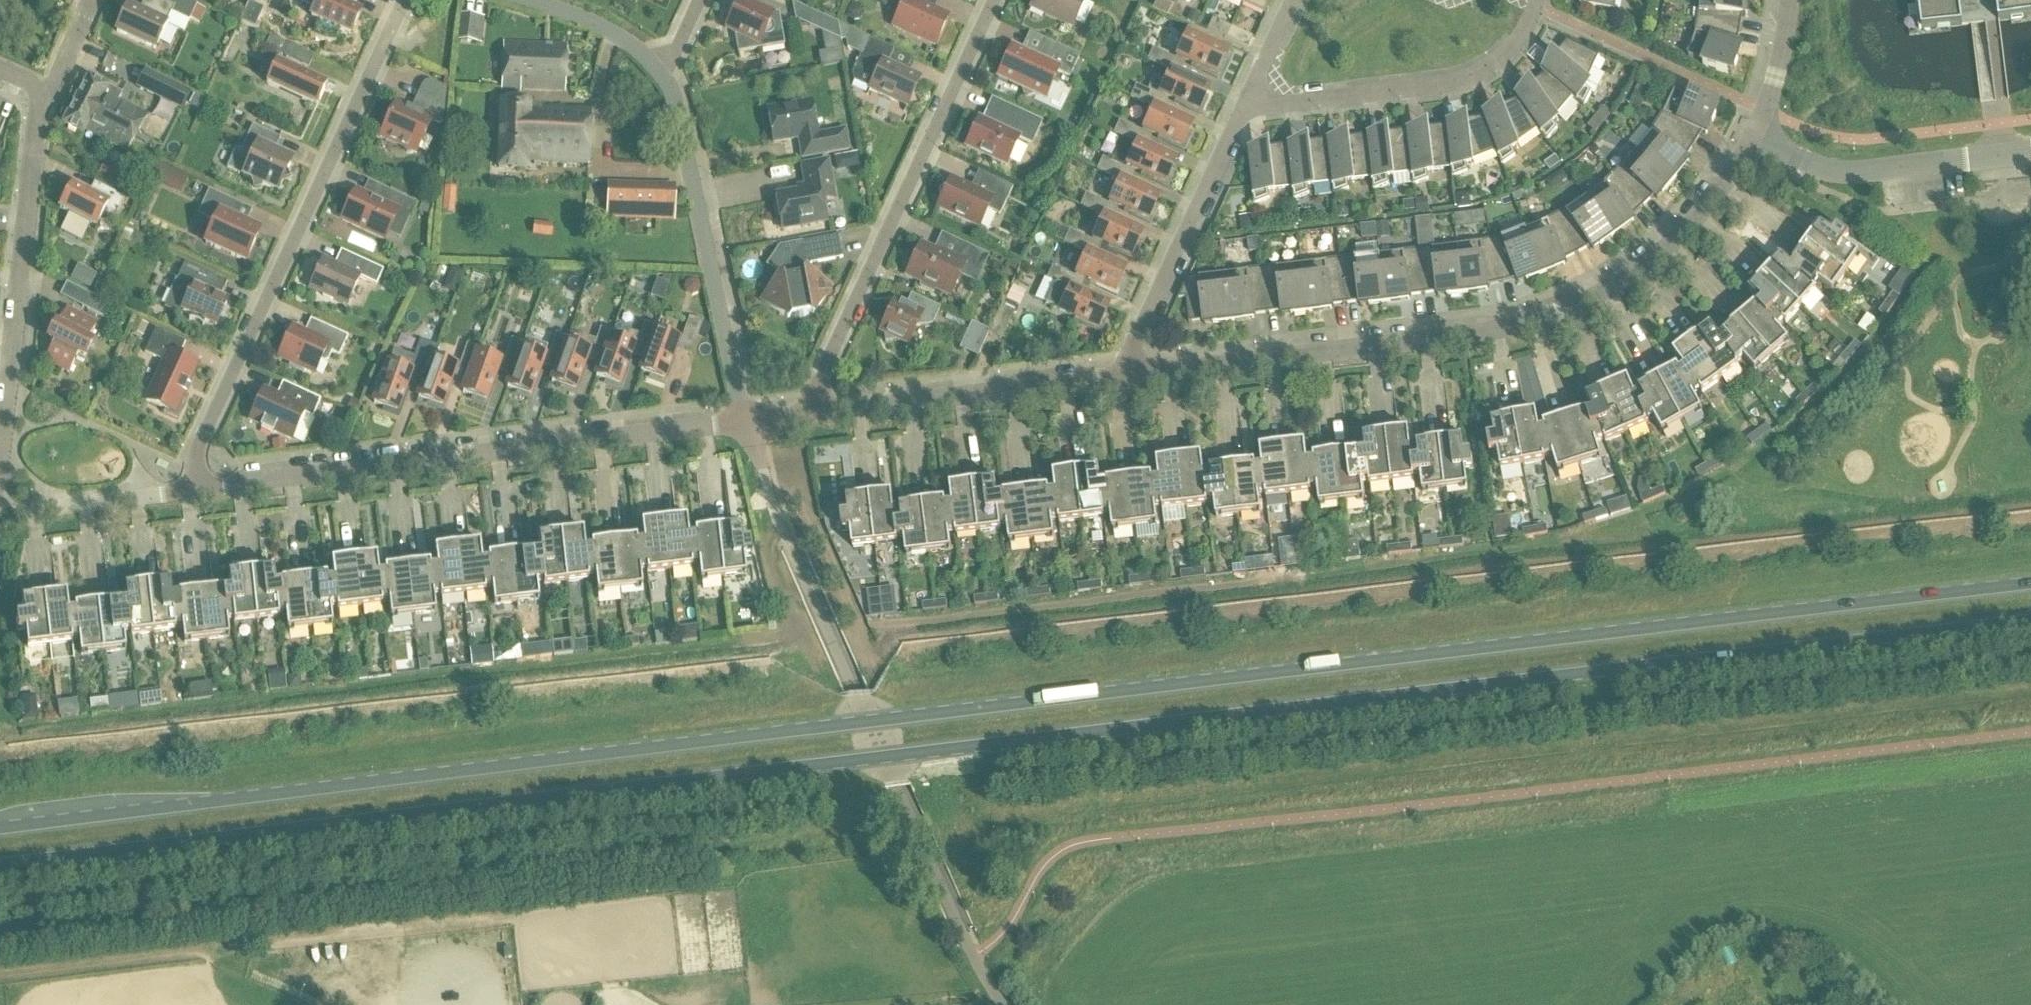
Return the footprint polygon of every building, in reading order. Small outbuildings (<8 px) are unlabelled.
[(139,11),(128,6),(116,31),(155,49),(166,24),(171,11),(185,18),(191,16),(198,2),(192,0),(144,0),(139,11)] [(302,2),(315,8),(311,17),(320,22),(313,38),(317,39),(321,41),(325,42),(329,43),(333,43),(339,30),(349,35),(360,12),(349,7),(353,0),(302,0),(302,2)] [(784,44),(778,12),(773,13),(744,0),(738,0),(725,28),(734,33),(738,53),(784,44)] [(949,16),(926,5),(929,0),(904,0),(892,26),(935,45),(949,16)] [(1030,7),(1073,27),(1085,0),(1033,0),(1030,7)] [(1241,4),(1263,14),(1270,0),(1243,0),(1241,4)] [(1580,4),(1615,10),(1617,0),(1580,0),(1580,4)] [(1697,22),(1740,30),(1743,15),(1747,15),(1748,0),(1701,0),(1700,10),(1699,10),(1697,22)] [(1919,4),(1922,29),(1963,24),(1960,0),(1954,0),(1919,4)] [(1997,20),(2030,16),(2030,0),(1995,0),(1997,20)] [(264,8),(250,1),(241,21),(255,27),(264,8)] [(838,24),(815,13),(792,3),(796,19),(840,40),(838,24)] [(846,10),(846,16),(851,20),(857,20),(861,16),(861,10),(857,5),(851,5),(846,10)] [(1667,8),(1666,16),(1675,17),(1675,12),(1672,8),(1667,8)] [(1195,25),(1200,14),(1191,10),(1186,20),(1195,25)] [(482,42),(485,16),(461,13),(458,40),(482,42)] [(1663,23),(1676,27),(1678,20),(1665,16),(1663,23)] [(1225,38),(1230,27),(1211,19),(1206,30),(1225,38)] [(1740,30),(1697,22),(1694,34),(1696,35),(1689,57),(1705,62),(1703,67),(1733,76),(1742,47),(1737,45),(1738,42),(1740,30)] [(868,38),(838,24),(840,40),(845,39),(847,47),(861,53),(855,67),(871,75),(873,80),(869,89),(907,107),(920,78),(888,63),(894,50),(868,38)] [(1247,48),(1252,37),(1230,27),(1225,38),(1247,48)] [(1186,34),(1176,56),(1199,66),(1197,70),(1217,79),(1226,59),(1222,58),(1225,52),(1186,34)] [(266,47),(309,67),(314,55),(271,36),(266,47)] [(1056,72),(1069,78),(1079,56),(1044,40),(1036,57),(1012,46),(998,77),(1021,88),(1025,98),(1049,89),(1056,72)] [(1568,41),(1542,71),(1545,74),(1546,74),(1574,97),(1573,97),(1584,107),(1585,106),(1592,92),(1595,95),(1606,74),(1594,69),(1600,57),(1568,41)] [(503,42),(501,91),(519,92),(519,89),(564,91),(566,44),(503,42)] [(1176,74),(1181,63),(1153,50),(1148,61),(1169,71),(1176,74)] [(317,106),(327,85),(276,61),(266,83),(317,106)] [(189,91),(167,80),(144,68),(135,85),(154,95),(149,103),(155,106),(154,109),(174,120),(189,91)] [(1136,86),(1131,97),(1153,107),(1159,110),(1165,99),(1158,96),(1159,92),(1166,96),(1182,103),(1180,106),(1200,115),(1209,96),(1206,94),(1208,88),(1176,74),(1169,71),(1163,84),(1153,79),(1148,91),(1147,91),(1136,86)] [(1546,74),(1545,74),(1515,96),(1517,100),(1518,100),(1539,129),(1538,129),(1547,141),(1548,141),(1548,140),(1558,129),(1553,122),(1573,97),(1574,97),(1546,74)] [(88,77),(82,89),(101,98),(97,105),(118,116),(117,120),(138,131),(146,116),(104,94),(108,87),(88,77)] [(395,103),(380,137),(403,147),(404,150),(407,153),(410,153),(413,152),(416,153),(431,121),(440,124),(443,122),(446,90),(432,83),(431,83),(429,83),(428,83),(427,83),(425,84),(424,84),(423,85),(422,86),(411,110),(395,103)] [(63,124),(83,135),(85,130),(127,153),(138,131),(117,120),(118,116),(97,105),(101,98),(82,89),(63,124)] [(1646,95),(1636,90),(1631,102),(1641,107),(1646,95)] [(1664,111),(1657,122),(1695,146),(1701,136),(1703,133),(1707,135),(1720,107),(1692,94),(1690,98),(1675,91),(1665,112),(1664,111)] [(194,94),(189,104),(199,109),(204,99),(194,94)] [(802,137),(803,143),(806,157),(848,151),(846,131),(817,135),(811,100),(766,108),(772,142),(802,137)] [(1518,100),(1517,100),(1482,114),(1484,118),(1497,152),(1496,152),(1502,166),(1503,165),(1516,156),(1512,148),(1538,129),(1539,129),(1518,100)] [(588,164),(590,109),(540,107),(540,103),(500,102),(498,168),(526,169),(527,162),(531,162),(588,164)] [(978,119),(965,147),(1005,165),(1018,139),(1031,145),(1042,122),(999,102),(989,124),(978,119)] [(1153,107),(1143,129),(1165,139),(1164,142),(1183,151),(1192,132),(1189,130),(1192,125),(1159,110),(1153,107)] [(1605,107),(1596,117),(1604,124),(1613,113),(1605,107)] [(1604,124),(1596,117),(1589,126),(1597,133),(1604,124)] [(1484,118),(1446,123),(1446,126),(1447,125),(1452,168),(1453,178),(1454,178),(1469,173),(1467,165),(1496,152),(1497,152),(1484,118)] [(1143,147),(1143,146),(1148,135),(1119,122),(1114,134),(1123,137),(1136,144),(1136,143),(1143,147)] [(1652,133),(1637,150),(1674,181),(1690,161),(1686,158),(1688,156),(1695,146),(1657,122),(1651,132),(1652,133)] [(1446,126),(1407,130),(1413,173),(1412,173),(1413,186),(1415,185),(1429,180),(1428,171),(1452,168),(1447,125),(1446,126)] [(252,126),(240,151),(236,149),(227,169),(252,180),(255,188),(262,185),(277,192),(282,181),(290,178),(287,171),(292,160),(274,151),(280,138),(252,126)] [(1407,130),(1368,135),(1373,178),(1372,178),(1374,191),(1375,190),(1389,185),(1388,176),(1412,173),(1413,173),(1407,130)] [(1368,135),(1328,140),(1333,183),(1332,183),(1334,195),(1335,195),(1349,189),(1348,181),(1372,178),(1373,178),(1368,135)] [(1103,159),(1097,170),(1119,180),(1126,183),(1130,175),(1131,172),(1124,169),(1126,165),(1133,168),(1148,175),(1147,179),(1167,188),(1175,168),(1172,167),(1175,161),(1143,146),(1143,147),(1136,143),(1136,144),(1123,137),(1113,158),(1108,155),(1106,160),(1103,159)] [(1328,140),(1288,145),(1293,187),(1294,200),(1296,200),(1310,194),(1309,185),(1332,183),(1333,183),(1328,140)] [(1293,187),(1288,145),(1248,150),(1255,205),(1256,205),(1270,199),(1269,190),(1293,187)] [(1594,154),(1595,155),(1599,151),(1594,145),(1589,149),(1590,149),(1594,154)] [(1590,149),(1583,155),(1588,160),(1594,154),(1590,149)] [(1622,166),(1613,175),(1643,207),(1654,197),(1658,200),(1674,181),(1637,150),(1623,167),(1622,166)] [(1543,162),(1549,169),(1559,162),(1553,154),(1543,162)] [(149,176),(160,181),(167,166),(156,161),(149,176)] [(832,200),(825,162),(801,166),(805,187),(800,187),(801,192),(774,197),(780,229),(823,222),(820,202),(832,200)] [(104,165),(99,176),(120,187),(126,176),(104,165)] [(1562,172),(1556,176),(1561,185),(1568,180),(1562,172)] [(941,199),(937,208),(979,227),(987,209),(1000,215),(1012,188),(985,175),(977,191),(950,179),(946,187),(945,188),(943,188),(942,189),(941,190),(940,192),(939,193),(939,195),(939,196),(940,198),(941,199)] [(1605,184),(1586,197),(1614,236),(1634,221),(1631,218),(1643,207),(1613,175),(1604,183),(1605,184)] [(1119,180),(1109,201),(1132,212),(1130,215),(1150,224),(1159,204),(1155,203),(1158,197),(1126,183),(1119,180)] [(147,181),(141,193),(152,197),(157,186),(147,181)] [(673,217),(673,185),(609,184),(609,216),(673,217)] [(60,209),(75,216),(73,220),(85,226),(86,222),(96,227),(103,213),(114,218),(124,198),(102,186),(96,197),(72,185),(60,209)] [(445,185),(443,206),(455,207),(456,186),(445,185)] [(410,217),(417,203),(385,188),(379,201),(355,190),(341,220),(384,240),(398,211),(410,217)] [(1527,188),(1515,193),(1518,200),(1530,195),(1527,188)] [(245,262),(259,231),(227,216),(234,202),(209,190),(197,214),(215,223),(205,244),(245,262)] [(1456,196),(1458,208),(1470,207),(1468,194),(1456,196)] [(1109,219),(1114,208),(1086,195),(1081,206),(1102,216),(1103,216),(1109,219)] [(1428,196),(1415,198),(1416,211),(1430,210),(1428,196)] [(1567,209),(1557,215),(1578,254),(1591,246),(1594,250),(1614,236),(1586,197),(1568,210),(1567,209)] [(1403,199),(1405,213),(1416,211),(1415,198),(1403,199)] [(1348,210),(1343,206),(1337,207),(1338,217),(1349,216),(1348,210)] [(1307,209),(1298,209),(1299,222),(1308,222),(1307,209)] [(1484,211),(1475,212),(1476,222),(1485,221),(1484,211)] [(1256,215),(1240,217),(1242,231),(1257,229),(1256,215)] [(1546,222),(1525,230),(1542,274),(1565,265),(1564,261),(1578,254),(1557,215),(1546,221),(1546,222)] [(1102,216),(1093,238),(1115,248),(1114,251),(1133,260),(1142,241),(1139,239),(1141,234),(1109,219),(1103,216),(1102,216)] [(1415,219),(1417,239),(1433,238),(1430,217),(1427,218),(1415,219)] [(1378,238),(1390,236),(1389,222),(1376,224),(1377,237),(1378,238)] [(1360,226),(1362,239),(1377,237),(1376,224),(1360,226)] [(557,237),(556,225),(538,227),(539,238),(557,237)] [(1819,226),(1806,245),(1846,274),(1859,255),(1845,245),(1850,239),(1837,230),(1833,236),(1819,226)] [(1092,255),(1093,255),(1098,244),(1059,227),(1054,238),(1086,253),(1086,252),(1092,255)] [(1504,236),(1492,239),(1502,283),(1517,279),(1519,283),(1542,274),(1525,230),(1504,238),(1504,236)] [(148,238),(136,232),(132,241),(144,247),(148,238)] [(802,242),(761,300),(788,319),(790,317),(794,319),(799,319),(803,319),(807,316),(811,313),(813,314),(831,288),(806,270),(810,264),(842,258),(838,236),(802,242)] [(1270,237),(1260,238),(1261,249),(1272,248),(1270,237)] [(1259,238),(1247,239),(1249,253),(1260,251),(1259,238)] [(1480,243),(1458,246),(1463,293),(1488,290),(1487,286),(1491,285),(1502,283),(1492,239),(1480,242),(1480,243)] [(980,273),(988,256),(959,242),(951,258),(920,244),(906,275),(922,282),(920,286),(933,292),(935,288),(950,295),(964,265),(980,273)] [(1793,263),(1795,265),(1807,273),(1803,280),(1813,289),(1814,289),(1819,282),(1833,292),(1846,274),(1806,245),(1793,263)] [(1435,247),(1419,249),(1424,294),(1438,293),(1439,296),(1463,293),(1458,246),(1435,249),(1435,247)] [(1402,253),(1380,256),(1385,303),(1410,300),(1410,296),(1424,294),(1419,249),(1402,252),(1402,253)] [(1086,253),(1076,274),(1098,284),(1097,288),(1116,297),(1125,277),(1122,276),(1125,270),(1093,255),(1092,255),(1086,252),(1086,253)] [(376,285),(383,270),(352,256),(345,271),(323,260),(310,288),(347,305),(359,277),(376,285)] [(1357,257),(1341,259),(1346,304),(1360,302),(1361,306),(1385,303),(1380,256),(1357,258),(1357,257)] [(1779,258),(1764,275),(1801,308),(1816,291),(1814,289),(1813,289),(1803,280),(1807,273),(1795,265),(1792,269),(1779,258)] [(1324,262),(1302,265),(1308,312),(1332,309),(1332,305),(1346,304),(1341,259),(1324,261),(1324,262)] [(1016,267),(1005,262),(1002,268),(1004,273),(1011,277),(1016,267)] [(184,263),(170,293),(164,306),(181,314),(182,310),(216,326),(227,301),(220,298),(227,282),(184,263)] [(1279,266),(1263,268),(1268,313),(1283,311),(1283,315),(1308,312),(1302,265),(1280,268),(1279,266)] [(443,276),(446,269),(439,266),(436,273),(443,276)] [(462,271),(451,267),(443,289),(455,293),(462,271)] [(1076,292),(1081,281),(1052,268),(1047,279),(1055,282),(1076,292)] [(1246,272),(1224,274),(1230,322),(1254,319),(1254,315),(1268,313),(1263,268),(1246,270),(1246,272)] [(399,271),(395,278),(408,284),(412,277),(399,271)] [(1230,322),(1224,274),(1202,277),(1202,276),(1189,277),(1179,299),(1187,298),(1190,323),(1205,321),(1205,325),(1230,322)] [(1762,303),(1758,307),(1757,307),(1767,318),(1773,313),(1784,322),(1783,323),(1786,325),(1801,308),(1764,275),(1749,292),(1762,303)] [(1055,282),(1045,304),(1082,321),(1080,324),(1100,333),(1109,313),(1105,312),(1108,306),(1076,292),(1055,282)] [(1025,292),(1012,286),(1005,300),(1019,306),(1025,292)] [(687,315),(696,294),(684,288),(675,309),(687,315)] [(1893,293),(1886,302),(1893,307),(1900,297),(1893,293)] [(104,319),(111,305),(89,294),(82,307),(104,319)] [(932,325),(940,308),(910,295),(905,306),(894,301),(884,323),(882,323),(884,343),(900,341),(907,344),(915,328),(932,325)] [(1893,307),(1886,302),(1879,312),(1886,317),(1893,307)] [(1756,304),(1739,320),(1772,356),(1789,341),(1777,328),(1783,323),(1784,322),(1773,313),(1767,318),(1757,307),(1758,307),(1756,304)] [(1001,339),(1014,311),(1002,305),(989,334),(1001,339)] [(87,341),(96,324),(67,309),(50,342),(54,344),(46,361),(68,372),(77,356),(84,359),(92,343),(87,341)] [(702,323),(690,318),(681,341),(679,348),(691,352),(702,323)] [(143,336),(148,325),(135,319),(130,330),(143,336)] [(1722,335),(1724,337),(1734,348),(1728,353),(1737,365),(1737,364),(1743,359),(1755,372),(1772,356),(1739,320),(1722,335)] [(339,356),(348,337),(317,322),(311,335),(292,327),(288,335),(286,334),(280,347),(282,348),(278,357),(291,363),(289,368),(302,374),(304,369),(315,373),(321,361),(324,362),(328,361),(332,353),(339,356)] [(989,331),(971,322),(959,348),(978,357),(989,331)] [(610,337),(601,363),(596,377),(602,379),(601,382),(621,390),(628,369),(625,368),(630,352),(646,357),(655,331),(655,332),(657,328),(645,324),(641,336),(615,326),(612,333),(611,337),(610,337)] [(1710,327),(1692,340),(1720,380),(1739,367),(1737,364),(1737,365),(1728,353),(1734,348),(1724,337),(1720,341),(1710,327)] [(181,402),(198,364),(179,356),(185,342),(156,329),(145,353),(163,361),(145,401),(165,410),(164,412),(177,418),(184,403),(181,402)] [(566,342),(557,368),(551,382),(557,384),(556,388),(576,395),(583,375),(580,374),(586,357),(601,363),(610,337),(611,337),(612,333),(601,329),(596,341),(584,337),(580,347),(566,342)] [(655,331),(646,357),(640,372),(650,375),(649,378),(665,384),(672,364),(669,363),(675,346),(677,340),(655,332),(655,331)] [(545,364),(557,368),(566,342),(568,339),(556,334),(548,357),(545,364)] [(523,344),(512,340),(504,362),(501,369),(512,373),(522,347),(522,348),(523,344)] [(1683,367),(1679,370),(1678,370),(1685,383),(1692,379),(1701,391),(1700,391),(1702,393),(1720,380),(1692,340),(1673,353),(1683,367)] [(382,365),(368,397),(375,400),(374,403),(380,406),(378,409),(398,416),(406,396),(402,395),(408,378),(423,384),(433,358),(437,347),(420,341),(414,358),(394,351),(389,364),(388,363),(387,367),(382,365)] [(1856,341),(1848,350),(1854,355),(1862,346),(1856,341)] [(479,349),(467,345),(459,368),(457,374),(468,378),(477,353),(479,349)] [(522,347),(512,373),(507,388),(517,391),(516,394),(532,400),(539,380),(536,379),(542,362),(544,356),(522,348),(522,347)] [(1854,355),(1848,350),(1840,359),(1846,364),(1854,355)] [(477,353),(468,378),(463,393),(472,396),(471,400),(487,406),(495,385),(491,384),(497,368),(500,361),(477,353)] [(447,389),(453,373),(455,366),(433,358),(423,384),(418,398),(424,400),(423,404),(443,411),(450,391),(447,389)] [(1677,367),(1657,378),(1682,421),(1701,410),(1693,395),(1700,391),(1701,391),(1692,379),(1685,383),(1678,370),(1679,370),(1677,367)] [(1638,390),(1639,392),(1640,392),(1647,405),(1640,409),(1646,422),(1653,417),(1662,433),(1682,421),(1657,378),(1638,390)] [(1628,379),(1607,388),(1626,434),(1647,425),(1646,422),(1640,409),(1647,405),(1640,392),(1639,392),(1634,395),(1628,379)] [(312,418),(321,400),(288,385),(282,398),(263,390),(250,420),(262,425),(260,428),(272,433),(273,431),(292,439),(304,414),(312,418)] [(1814,385),(1805,393),(1810,399),(1819,391),(1814,385)] [(1593,413),(1588,414),(1587,415),(1591,429),(1599,426),(1605,439),(1604,440),(1606,443),(1626,434),(1607,388),(1586,397),(1593,413)] [(1810,399),(1805,393),(1796,401),(1801,407),(1810,399)] [(344,410),(354,415),(360,404),(350,398),(344,410)] [(1587,411),(1565,418),(1580,465),(1601,459),(1596,442),(1604,440),(1605,439),(1599,426),(1591,429),(1587,415),(1588,414),(1587,411)] [(1536,412),(1514,417),(1523,465),(1545,461),(1545,458),(1544,458),(1541,444),(1549,442),(1545,428),(1544,428),(1539,429),(1536,412)] [(1523,465),(1514,417),(1491,421),(1495,438),(1487,439),(1490,454),(1497,453),(1501,469),(1523,465)] [(1543,425),(1544,428),(1545,428),(1549,442),(1541,444),(1544,458),(1545,458),(1553,456),(1558,472),(1580,465),(1565,418),(1543,425)] [(1767,424),(1757,431),(1762,438),(1772,431),(1767,424)] [(1409,430),(1386,433),(1392,482),(1414,480),(1414,476),(1413,476),(1412,462),(1420,461),(1418,447),(1417,447),(1411,447),(1409,430)] [(1762,438),(1757,431),(1747,438),(1752,445),(1762,438)] [(1070,453),(1080,452),(1078,433),(1068,434),(1070,453)] [(1365,453),(1359,454),(1358,454),(1360,468),(1368,467),(1370,482),(1369,482),(1369,485),(1392,482),(1386,433),(1363,436),(1365,453)] [(1462,438),(1439,441),(1445,490),(1468,487),(1466,470),(1474,469),(1472,454),(1464,455),(1462,438)] [(283,439),(271,441),(272,450),(284,449),(283,439)] [(1413,476),(1414,476),(1421,475),(1423,493),(1445,490),(1439,441),(1417,443),(1417,447),(1418,447),(1420,461),(1412,462),(1413,476)] [(1305,443),(1283,446),(1289,495),(1311,492),(1311,489),(1310,489),(1308,474),(1316,474),(1314,459),(1307,460),(1305,443)] [(1262,465),(1256,466),(1255,466),(1257,481),(1265,480),(1266,494),(1266,498),(1289,495),(1283,446),(1260,448),(1262,465)] [(1359,451),(1336,453),(1342,502),(1364,500),(1362,482),(1369,482),(1370,482),(1368,467),(1360,468),(1358,454),(1359,454),(1359,451)] [(1310,489),(1311,489),(1317,488),(1319,505),(1342,502),(1336,453),(1313,456),(1314,459),(1316,474),(1308,474),(1310,489)] [(1202,456),(1179,458),(1185,507),(1208,505),(1208,501),(1207,501),(1205,487),(1213,486),(1211,472),(1204,473),(1202,456)] [(1159,478),(1152,479),(1154,493),(1161,492),(1163,506),(1162,507),(1163,510),(1185,507),(1179,458),(1157,461),(1159,478)] [(1717,458),(1706,464),(1710,471),(1721,465),(1717,458)] [(1255,463),(1233,466),(1239,515),(1261,512),(1259,495),(1266,494),(1265,480),(1257,481),(1255,466),(1256,466),(1255,463)] [(1710,471),(1706,464),(1696,470),(1700,477),(1710,471)] [(1207,501),(1208,501),(1214,500),(1216,518),(1239,515),(1233,466),(1210,469),(1211,472),(1213,486),(1205,487),(1207,501)] [(1099,468),(1076,471),(1082,520),(1105,517),(1104,514),(1102,499),(1110,498),(1108,484),(1107,484),(1101,485),(1099,468)] [(1056,490),(1049,491),(1050,506),(1058,505),(1060,519),(1059,519),(1060,523),(1082,520),(1076,471),(1054,473),(1056,490)] [(1152,476),(1130,478),(1135,527),(1158,525),(1156,507),(1162,507),(1163,506),(1161,492),(1154,493),(1152,479),(1152,476)] [(1104,514),(1111,513),(1113,530),(1135,527),(1130,478),(1107,481),(1107,484),(1108,484),(1110,498),(1102,499),(1104,514)] [(996,481),(973,483),(979,532),(1002,530),(1001,526),(1000,526),(999,512),(1007,511),(1005,497),(1004,497),(998,497),(996,481)] [(953,503),(946,504),(945,504),(947,518),(955,517),(957,532),(956,532),(956,535),(979,532),(973,483),(950,486),(953,503)] [(1663,487),(1651,492),(1655,499),(1666,494),(1663,487)] [(1049,488),(1026,491),(1032,540),(1055,537),(1053,520),(1059,519),(1060,519),(1058,505),(1050,506),(1049,491),(1049,488)] [(1000,526),(1001,526),(1008,525),(1010,543),(1032,540),(1026,491),(1004,494),(1004,497),(1005,497),(1007,511),(999,512),(1000,526)] [(1655,499),(1651,492),(1640,496),(1644,504),(1655,499)] [(892,493),(870,496),(876,545),(898,542),(898,539),(897,539),(895,525),(903,524),(902,509),(901,509),(894,510),(892,493)] [(876,545),(870,496),(847,499),(849,515),(841,516),(843,531),(851,530),(853,548),(876,545)] [(946,501),(923,503),(929,552),(952,550),(950,532),(956,532),(957,532),(955,517),(947,518),(945,504),(946,504),(946,501)] [(897,539),(898,539),(904,538),(907,555),(929,552),(923,503),(901,506),(901,509),(902,509),(903,524),(895,525),(897,539)] [(1606,509),(1594,513),(1597,520),(1608,517),(1606,509)] [(1597,520),(1594,513),(1583,516),(1585,524),(1597,520)] [(686,518),(663,521),(669,570),(692,567),(691,564),(689,550),(697,549),(695,534),(694,534),(688,535),(686,518)] [(643,541),(636,541),(637,556),(645,555),(647,569),(646,569),(647,573),(669,570),(663,521),(641,524),(643,541)] [(1547,525),(1535,527),(1537,535),(1548,533),(1547,525)] [(739,526),(717,529),(723,578),(745,575),(743,558),(751,557),(749,542),(741,543),(739,526)] [(1537,535),(1535,527),(1523,530),(1525,538),(1537,535)] [(691,564),(698,563),(700,580),(723,578),(717,529),(694,531),(694,534),(695,534),(697,549),(689,550),(691,564)] [(583,531),(560,533),(566,583),(589,580),(588,576),(587,576),(586,562),(594,561),(592,547),(591,547),(585,548),(583,531)] [(540,553),(533,554),(532,554),(534,569),(542,568),(544,582),(543,582),(544,585),(566,583),(560,533),(537,536),(540,553)] [(636,538),(613,541),(619,590),(642,587),(640,570),(646,569),(647,569),(645,555),(637,556),(636,541),(636,538)] [(1463,538),(1451,539),(1452,547),(1464,546),(1463,538)] [(1452,547),(1451,539),(1439,541),(1440,549),(1452,547)] [(587,576),(588,576),(595,576),(597,593),(619,590),(613,541),(591,544),(591,547),(592,547),(594,561),(586,562),(587,576)] [(479,543),(457,546),(463,595),(485,592),(485,589),(484,589),(483,575),(490,574),(489,559),(488,559),(481,560),(479,543)] [(1411,544),(1399,545),(1400,553),(1412,552),(1411,544)] [(1400,553),(1399,545),(1387,547),(1388,555),(1400,553)] [(436,566),(430,566),(429,566),(431,581),(439,580),(441,594),(440,594),(440,598),(463,595),(457,546),(434,549),(436,566)] [(1360,550),(1348,552),(1349,560),(1361,558),(1360,550)] [(533,551),(510,554),(516,603),(539,600),(537,583),(543,582),(544,582),(542,568),(534,569),(532,554),(533,554),(533,551)] [(1349,560),(1348,552),(1336,553),(1337,561),(1349,560)] [(484,589),(485,589),(492,588),(494,605),(516,603),(510,554),(488,556),(488,559),(489,559),(490,574),(483,575),(484,589)] [(376,556),(354,558),(360,608),(382,605),(382,601),(381,601),(379,587),(387,586),(385,572),(378,573),(376,556)] [(1308,556),(1296,558),(1297,566),(1309,565),(1308,556)] [(333,578),(327,579),(328,593),(336,593),(337,607),(337,610),(360,608),(354,558),(331,561),(333,578)] [(1297,566),(1296,558),(1284,559),(1285,567),(1297,566)] [(430,563),(407,566),(413,615),(435,612),(433,595),(440,594),(441,594),(439,580),(431,581),(429,566),(430,566),(430,563)] [(1256,563),(1245,564),(1246,572),(1257,571),(1256,563)] [(1246,572),(1245,564),(1233,565),(1233,574),(1246,572)] [(381,601),(382,601),(388,601),(390,618),(413,615),(407,566),(384,569),(385,572),(387,586),(379,587),(381,601)] [(273,568),(250,571),(256,620),(279,617),(279,614),(278,614),(276,600),(284,599),(282,584),(275,585),(273,568)] [(1205,569),(1193,570),(1194,578),(1206,577),(1205,569)] [(1194,578),(1193,570),(1181,572),(1182,580),(1194,578)] [(230,591),(223,591),(225,606),(232,605),(234,619),(234,623),(256,620),(250,571),(228,574),(230,591)] [(1153,575),(1141,576),(1142,585),(1154,583),(1153,575)] [(326,576),(304,579),(310,628),(332,625),(330,608),(337,607),(336,593),(328,593),(327,579),(326,576)] [(1142,585),(1141,576),(1129,578),(1130,586),(1142,585)] [(278,614),(279,614),(285,613),(287,630),(310,628),(304,579),(281,581),(282,584),(284,599),(276,600),(278,614)] [(170,581),(147,584),(153,633),(176,630),(175,626),(173,612),(181,611),(179,597),(178,597),(172,598),(170,581)] [(1102,581),(1090,583),(1091,591),(1103,589),(1102,581)] [(1091,591),(1090,583),(1078,584),(1079,592),(1091,591)] [(127,603),(120,604),(119,604),(121,618),(129,617),(131,632),(130,632),(131,635),(153,633),(147,584),(125,586),(127,603)] [(223,588),(201,591),(206,640),(229,637),(227,620),(234,619),(232,605),(225,606),(223,591),(223,588)] [(1050,588),(1038,589),(1039,597),(1051,596),(1050,588)] [(1039,597),(1038,589),(1026,590),(1027,599),(1039,597)] [(175,626),(182,626),(184,643),(206,640),(201,591),(178,594),(178,597),(179,597),(181,611),(173,612),(175,626)] [(66,593),(44,596),(50,645),(72,642),(72,639),(71,639),(70,625),(78,624),(76,609),(75,609),(69,610),(66,593)] [(998,594),(986,595),(987,603),(999,602),(998,594)] [(987,603),(986,595),(974,597),(975,605),(987,603)] [(50,645),(44,596),(21,599),(24,616),(16,617),(17,632),(25,631),(27,648),(50,645)] [(947,600),(935,601),(936,610),(948,608),(947,600)] [(120,601),(97,604),(103,653),(126,650),(124,633),(130,632),(131,632),(129,617),(121,618),(119,604),(120,604),(120,601)] [(936,610),(935,601),(923,603),(924,611),(936,610)] [(71,639),(72,639),(79,638),(81,655),(103,653),(97,604),(75,606),(75,609),(76,609),(78,624),(70,625),(71,639)] [(895,606),(883,608),(884,616),(896,614),(895,606)] [(884,616),(883,608),(871,609),(872,617),(884,616)] [(684,639),(703,638),(703,615),(683,616),(684,639)] [(643,630),(644,645),(655,643),(653,629),(643,630)] [(637,638),(625,639),(626,647),(638,646),(637,638)] [(585,640),(573,641),(575,654),(587,652),(585,640)] [(575,654),(573,641),(561,643),(563,655),(575,654)] [(480,650),(470,651),(471,666),(482,665),(480,650)] [(534,650),(522,652),(523,660),(535,658),(534,650)] [(428,670),(427,660),(419,661),(420,671),(428,670)] [(352,680),(368,679),(367,668),(351,670),(352,680)] [(288,688),(302,687),(300,674),(287,676),(288,688)] [(91,712),(110,710),(109,698),(89,700),(91,712)] [(21,708),(22,709),(23,720),(38,718),(37,706),(21,708)]
